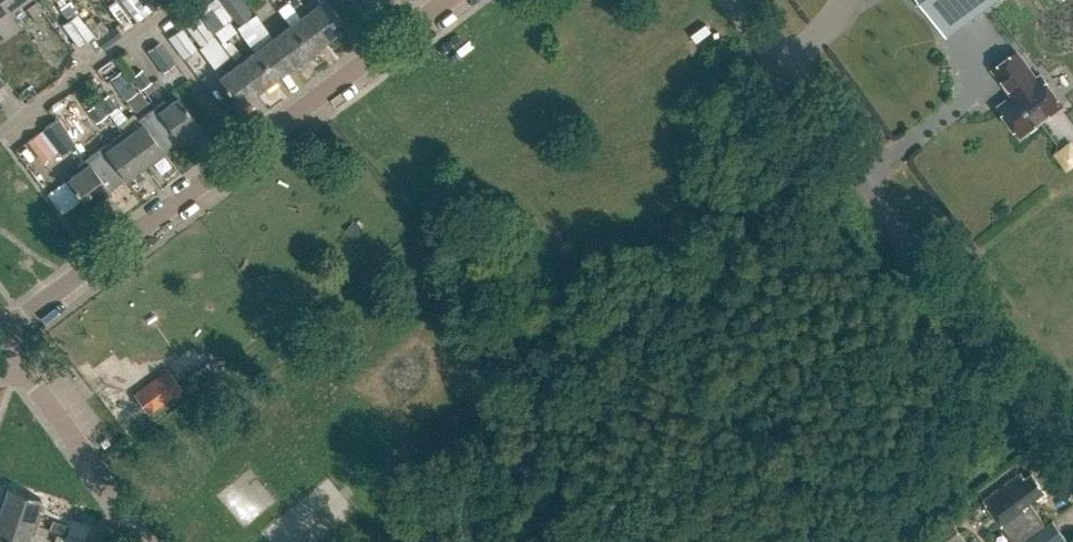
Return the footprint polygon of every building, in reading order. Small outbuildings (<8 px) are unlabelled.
[(22,0),(0,0),(0,35),(2,38),(18,26),(7,11),(22,0)] [(27,5),(25,7),(31,16),(41,9),(34,0),(24,0),(27,5)] [(143,7),(138,0),(120,0),(127,9),(132,15),(143,7)] [(143,0),(151,11),(166,0),(143,0)] [(254,15),(243,0),(219,0),(239,27),(254,15)] [(346,26),(326,0),(324,0),(314,7),(311,3),(302,10),(326,41),(346,26)] [(997,0),(919,0),(946,37),(997,0)] [(206,21),(218,12),(212,4),(200,13),(206,21)] [(132,15),(137,22),(148,13),(143,7),(132,15)] [(326,41),(302,10),(295,15),(298,19),(289,26),(309,53),(326,41)] [(62,24),(79,47),(94,36),(77,13),(62,24)] [(202,21),(192,29),(202,43),(212,35),(202,21)] [(104,49),(122,35),(115,25),(104,34),(96,39),(104,49)] [(309,53),(289,26),(279,33),(276,29),(269,35),(292,66),(309,53)] [(197,50),(181,27),(167,37),(183,60),(197,50)] [(292,66),(269,35),(259,41),(262,45),(255,51),(275,78),(292,66)] [(147,51),(163,73),(175,64),(160,42),(147,51)] [(275,78),(255,51),(244,59),(241,55),(235,59),(258,91),(275,78)] [(1017,52),(993,70),(1012,96),(998,107),(1020,137),(1063,105),(1041,75),(1036,79),(1017,52)] [(258,91),(235,59),(224,68),(227,72),(218,79),(238,106),(258,91)] [(141,90),(151,82),(142,70),(132,78),(141,90)] [(139,91),(137,92),(122,71),(110,79),(126,101),(127,100),(135,111),(147,102),(139,91)] [(25,104),(37,96),(29,85),(17,94),(25,104)] [(107,115),(118,108),(108,95),(98,102),(107,115)] [(197,125),(177,98),(167,105),(163,101),(145,114),(169,146),(197,125)] [(97,124),(107,116),(97,103),(87,111),(97,124)] [(169,146),(145,114),(137,120),(141,125),(131,132),(128,127),(118,134),(142,166),(169,146)] [(74,145),(55,120),(42,130),(61,155),(74,145)] [(52,153),(37,134),(27,142),(42,162),(52,153)] [(142,166),(118,134),(112,139),(115,144),(106,150),(103,146),(93,153),(117,185),(142,166)] [(117,185),(93,153),(76,165),(80,170),(67,180),(87,207),(117,185)] [(196,389),(215,375),(206,363),(188,377),(196,389)] [(180,389),(166,371),(134,394),(147,412),(180,389)] [(1024,506),(1044,491),(1031,474),(1025,479),(1021,473),(984,500),(1005,529),(1028,512),(1024,506)] [(38,497),(6,486),(0,506),(0,512),(35,524),(38,515),(33,513),(38,497)] [(35,524),(0,512),(0,535),(22,541),(24,541),(27,532),(32,534),(35,524)] [(1062,541),(1049,518),(1010,541),(1060,541),(1062,541)] [(69,526),(52,520),(49,529),(66,535),(69,526)] [(965,540),(950,521),(921,541),(962,541),(965,540)]
